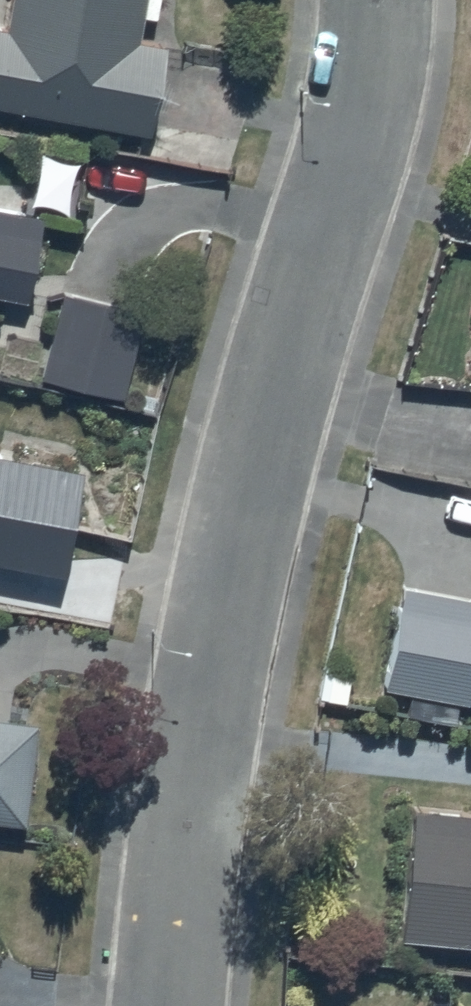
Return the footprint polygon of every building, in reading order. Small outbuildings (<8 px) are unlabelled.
[(146,116),(160,32),(135,28),(140,0),(8,0),(5,17),(0,16),(0,90),(146,116)] [(26,288),(42,203),(0,196),(0,283),(26,288)] [(43,371),(121,385),(139,296),(58,282),(43,371)] [(61,558),(81,456),(0,439),(0,545),(61,558)] [(381,675),(467,693),(469,682),(470,683),(470,588),(401,574),(381,675)] [(21,805),(32,706),(0,702),(0,802),(21,805)] [(398,922),(470,930),(470,799),(412,793),(398,922)]
